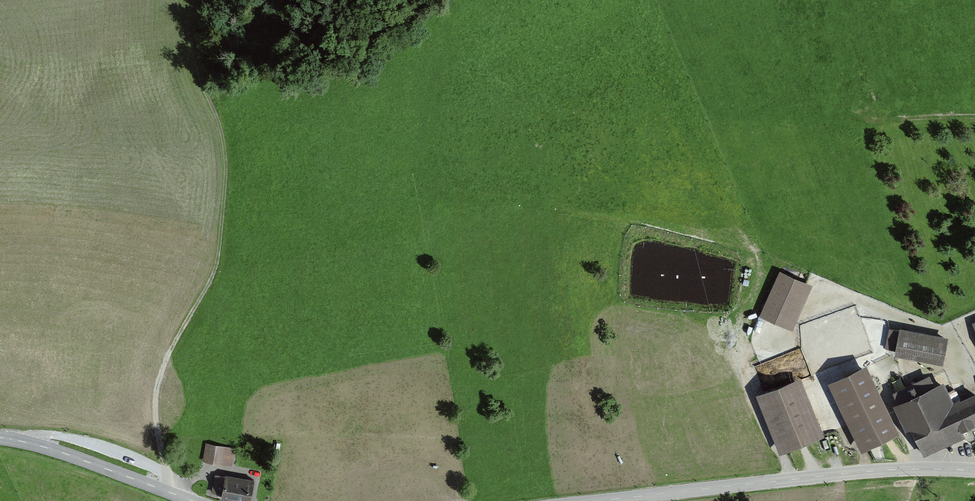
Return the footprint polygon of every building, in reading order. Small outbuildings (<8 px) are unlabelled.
[(813,285),(780,271),(761,315),(793,329),(813,285)] [(901,331),(890,329),(886,348),(895,349),(893,356),(944,365),(949,335),(902,326),(901,331)] [(869,365),(830,382),(863,452),(901,435),(869,365)] [(895,393),(899,402),(895,404),(908,431),(913,429),(925,456),(966,437),(963,432),(974,426),(974,395),(954,404),(944,381),(935,386),(930,376),(895,393)] [(799,378),(757,395),(782,455),(824,438),(799,378)] [(226,448),(205,445),(203,463),(224,465),(226,448)] [(221,499),(231,500),(250,500),(254,479),(225,474),(225,476),(215,474),(211,492),(222,494),(221,499)]
